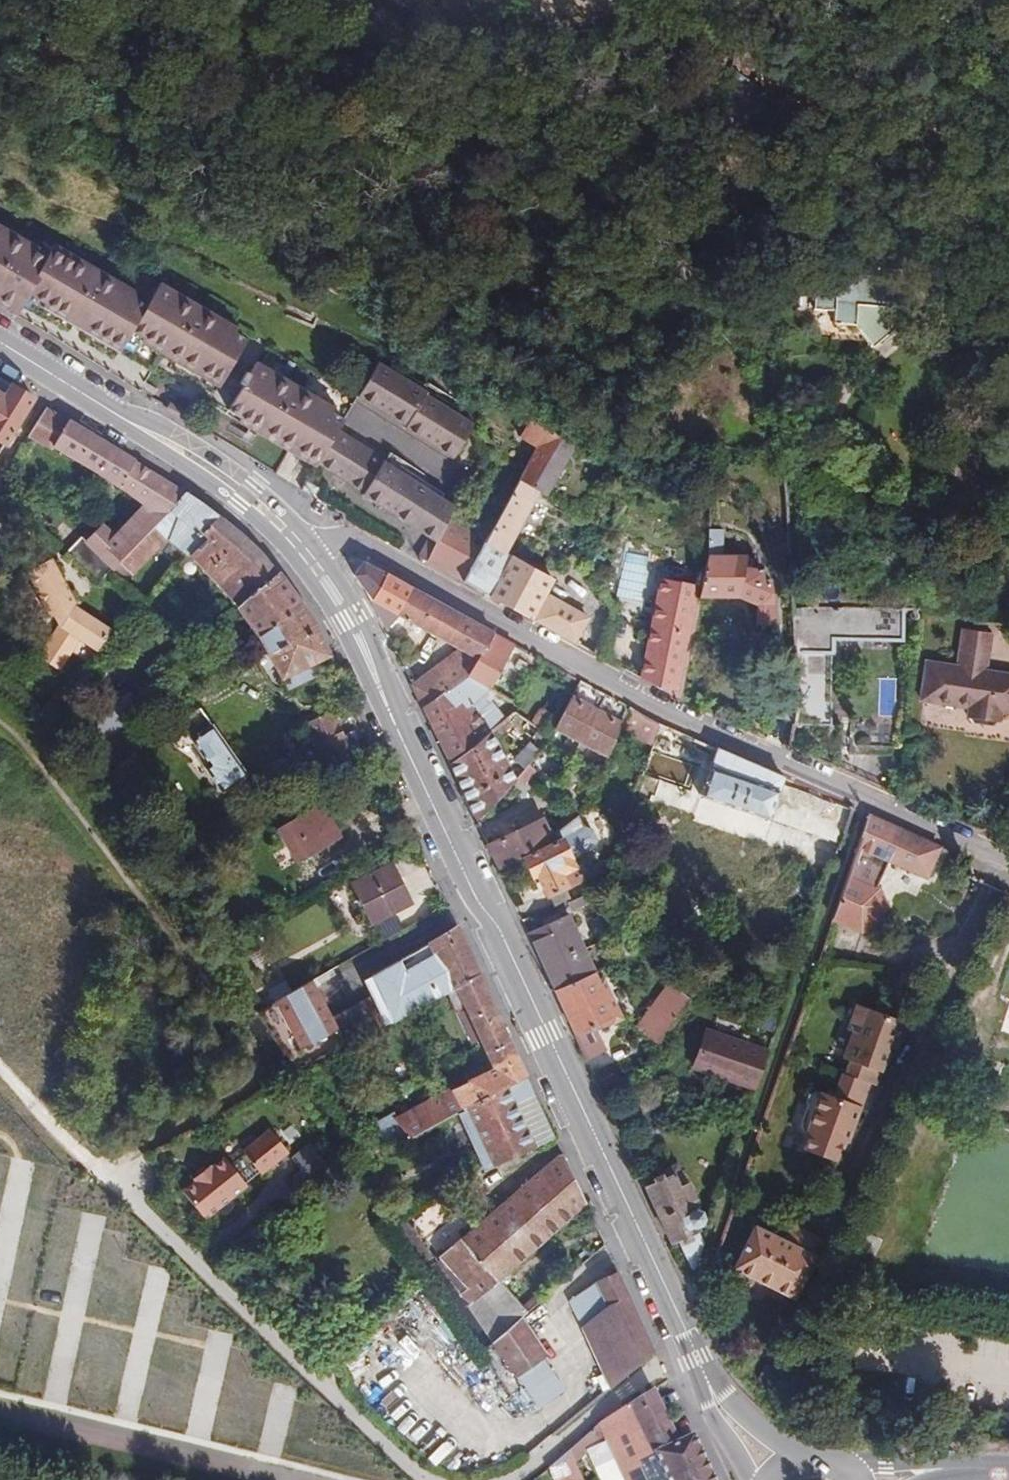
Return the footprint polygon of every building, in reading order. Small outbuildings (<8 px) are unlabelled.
[(135,304),(139,294),(66,251),(60,259),(0,229),(0,304),(5,307),(19,283),(58,300),(61,296),(121,311),(124,300),(135,304)] [(846,323),(848,302),(865,304),(867,284),(810,279),(807,310),(828,312),(827,321),(846,323)] [(47,310),(51,312),(58,300),(19,283),(5,307),(20,316),(26,308),(33,313),(42,318),(47,310)] [(127,325),(117,351),(130,359),(143,338),(156,346),(153,351),(230,395),(233,391),(241,376),(251,360),(258,349),(245,342),(249,335),(173,290),(163,308),(139,294),(135,304),(131,315),(127,325)] [(51,312),(117,351),(127,325),(131,315),(121,311),(61,296),(58,300),(51,312)] [(121,311),(131,315),(135,304),(124,300),(121,311)] [(851,305),(849,339),(883,341),(885,307),(851,305)] [(28,321),(33,313),(26,308),(20,316),(28,321)] [(426,395),(378,367),(359,399),(406,428),(406,429),(455,458),(471,429),(468,424),(424,397),(426,395)] [(317,470),(319,467),(338,434),(345,422),(333,415),(336,409),(267,369),(259,382),(256,380),(254,384),(249,391),(252,393),(248,400),(238,417),(251,425),(248,429),(300,460),(317,470)] [(233,391),(248,400),(252,393),(249,391),(254,384),(241,376),(233,391)] [(14,390),(0,382),(0,395),(9,400),(14,390)] [(36,404),(14,390),(9,400),(0,395),(0,468),(36,404)] [(100,587),(112,575),(128,559),(186,496),(121,454),(51,411),(35,439),(59,454),(61,451),(113,484),(148,513),(120,542),(109,532),(93,548),(88,543),(72,560),(100,587)] [(520,483),(542,494),(548,497),(575,446),(531,422),(522,441),(538,451),(520,483)] [(364,498),(414,529),(433,496),(384,466),(386,462),(338,434),(319,467),(366,496),(364,498)] [(302,490),(315,498),(320,489),(307,481),(302,490)] [(495,600),(534,622),(556,581),(509,555),(542,494),(520,483),(482,553),(465,583),(495,600)] [(185,527),(208,547),(227,527),(186,496),(128,559),(141,572),(185,527)] [(439,543),(449,519),(454,508),(441,501),(433,496),(414,529),(424,535),(439,543)] [(459,580),(465,583),(482,553),(474,549),(480,538),(449,519),(439,543),(429,564),(459,580)] [(261,639),(263,641),(304,612),(284,584),(253,548),(227,527),(208,547),(193,562),(261,639)] [(705,591),(704,598),(740,597),(760,605),(761,625),(779,626),(779,606),(776,604),(775,582),(770,582),(770,573),(749,571),(749,558),(726,558),(724,530),(712,530),(712,560),(707,579),(705,591)] [(360,568),(356,575),(387,627),(402,614),(465,648),(479,655),(492,631),(365,561),(360,568)] [(64,633),(76,614),(79,610),(52,563),(27,577),(54,623),(58,622),(64,633)] [(665,582),(661,598),(672,600),(675,584),(665,582)] [(643,683),(680,703),(704,598),(705,591),(675,584),(672,600),(661,598),(643,683)] [(552,596),(537,623),(574,644),(589,618),(552,596)] [(795,711),(792,729),(828,729),(829,658),(896,659),(896,613),(791,609),(793,645),(793,653),(795,711)] [(304,612),(263,641),(285,683),(331,664),(315,628),(304,612)] [(64,633),(42,665),(63,679),(84,646),(100,657),(112,637),(76,614),(64,633)] [(983,674),(989,635),(958,630),(953,669),(923,666),(918,702),(954,708),(955,704),(966,706),(966,720),(973,727),(988,728),(995,723),(996,714),(1008,715),(1008,678),(983,674)] [(513,642),(492,631),(479,655),(468,675),(488,686),(513,642)] [(479,655),(465,648),(437,670),(451,687),(468,675),(479,655)] [(437,670),(415,687),(425,707),(451,687),(437,670)] [(451,687),(425,707),(431,722),(442,743),(449,760),(452,765),(504,719),(490,703),(488,704),(476,713),(468,705),(479,695),(488,686),(468,675),(451,687)] [(541,723),(548,726),(568,689),(553,681),(535,719),(541,723)] [(476,713),(488,704),(479,695),(468,705),(476,713)] [(583,743),(609,757),(622,723),(573,698),(556,729),(583,743)] [(34,709),(43,719),(52,710),(44,700),(34,709)] [(225,798),(251,782),(199,708),(187,717),(191,723),(182,730),(212,773),(208,775),(225,798)] [(452,765),(478,821),(514,780),(494,738),(512,723),(525,729),(531,717),(516,709),(504,719),(452,765)] [(307,730),(328,770),(352,757),(332,717),(307,730)] [(531,717),(525,729),(535,734),(541,723),(535,719),(531,717)] [(541,723),(535,734),(542,737),(548,726),(541,723)] [(522,769),(539,751),(528,741),(511,759),(522,769)] [(785,778),(701,741),(696,760),(703,763),(702,769),(713,772),(704,796),(772,819),(785,778)] [(515,782),(522,789),(538,771),(530,765),(515,782)] [(854,815),(831,805),(821,836),(845,844),(854,815)] [(338,844),(321,811),(278,834),(294,866),(338,844)] [(538,884),(547,904),(568,894),(577,889),(585,877),(578,874),(575,873),(571,866),(597,854),(599,849),(594,838),(587,836),(581,822),(563,838),(553,843),(557,851),(525,866),(534,886),(538,884)] [(926,884),(939,853),(869,823),(832,931),(860,940),(878,933),(886,914),(878,896),(892,868),(926,884)] [(492,853),(502,877),(525,866),(557,851),(553,843),(547,828),(492,853)] [(412,910),(394,872),(357,891),(375,929),(412,910)] [(547,904),(553,916),(574,906),(568,894),(547,904)] [(531,940),(589,1066),(605,1059),(596,1040),(593,1033),(617,1023),(601,989),(570,923),(531,940)] [(343,1050),(460,992),(482,981),(459,935),(427,952),(373,980),(381,999),(329,1024),(333,1033),(343,1050)] [(657,1054),(707,990),(681,980),(636,1037),(657,1054)] [(400,1127),(410,1147),(452,1125),(460,1121),(471,1116),(531,1085),(482,981),(460,992),(496,1072),(469,1086),(470,1089),(400,1127)] [(257,1013),(286,1057),(333,1033),(329,1024),(321,1007),(310,985),(257,1013)] [(593,1033),(596,1040),(626,1026),(608,987),(601,989),(617,1023),(593,1033)] [(847,1070),(851,1072),(880,1082),(887,1060),(894,1063),(906,1030),(859,1014),(851,1037),(854,1046),(847,1070)] [(702,1026),(687,1069),(754,1091),(768,1048),(702,1026)] [(470,1064),(465,1052),(448,1060),(453,1070),(459,1070),(470,1064)] [(314,1065),(305,1070),(310,1081),(319,1077),(314,1065)] [(851,1072),(848,1085),(870,1093),(875,1095),(880,1082),(851,1072)] [(848,1085),(842,1083),(832,1114),(855,1122),(859,1124),(870,1093),(848,1085)] [(498,1173),(538,1154),(520,1114),(540,1104),(531,1085),(471,1116),(489,1153),(498,1173)] [(395,1121),(381,1093),(356,1106),(369,1134),(395,1121)] [(538,1154),(558,1144),(540,1104),(520,1114),(538,1154)] [(855,1122),(832,1114),(808,1106),(801,1128),(808,1136),(800,1159),(833,1172),(840,1151),(845,1151),(855,1122)] [(460,1121),(463,1127),(477,1158),(489,1153),(471,1116),(460,1121)] [(460,1121),(452,1125),(454,1131),(463,1127),(460,1121)] [(382,1137),(388,1151),(410,1147),(400,1127),(382,1137)] [(354,1162),(338,1138),(322,1149),(337,1176),(354,1162)] [(248,1165),(263,1184),(264,1185),(291,1164),(275,1142),(247,1163),(248,1165)] [(315,1174),(322,1188),(337,1176),(322,1149),(307,1159),(315,1174)] [(464,1302),(473,1315),(502,1288),(589,1210),(565,1159),(484,1230),(459,1252),(444,1265),(464,1287),(470,1295),(464,1302)] [(238,1172),(255,1190),(263,1184),(248,1165),(238,1172)] [(250,1195),(249,1194),(234,1175),(229,1167),(216,1177),(215,1175),(198,1187),(200,1190),(187,1199),(210,1228),(250,1195)] [(681,1193),(691,1189),(683,1169),(655,1183),(659,1189),(676,1180),(681,1193)] [(249,1194),(255,1190),(238,1172),(234,1175),(249,1194)] [(294,1191),(303,1203),(322,1188),(315,1174),(294,1191)] [(682,1247),(696,1277),(704,1252),(699,1240),(701,1239),(698,1232),(706,1229),(705,1227),(709,1224),(706,1219),(702,1220),(698,1209),(700,1207),(691,1189),(681,1193),(676,1180),(659,1189),(649,1194),(675,1250),(682,1247)] [(440,1269),(444,1265),(459,1252),(432,1210),(408,1223),(440,1269)] [(872,1260),(879,1240),(864,1234),(856,1254),(872,1260)] [(774,1251),(808,1262),(813,1247),(781,1236),(774,1251)] [(792,1308),(808,1262),(774,1251),(744,1240),(730,1286),(792,1308)] [(590,1383),(605,1403),(657,1357),(621,1278),(601,1288),(610,1311),(585,1328),(605,1371),(590,1383)] [(457,1293),(464,1302),(470,1295),(464,1287),(457,1293)] [(497,1349),(522,1326),(530,1319),(502,1288),(473,1315),(497,1349)] [(497,1349),(521,1381),(548,1364),(522,1326),(497,1349)] [(651,1385),(605,1428),(628,1479),(716,1479),(698,1441),(681,1448),(651,1385)]
